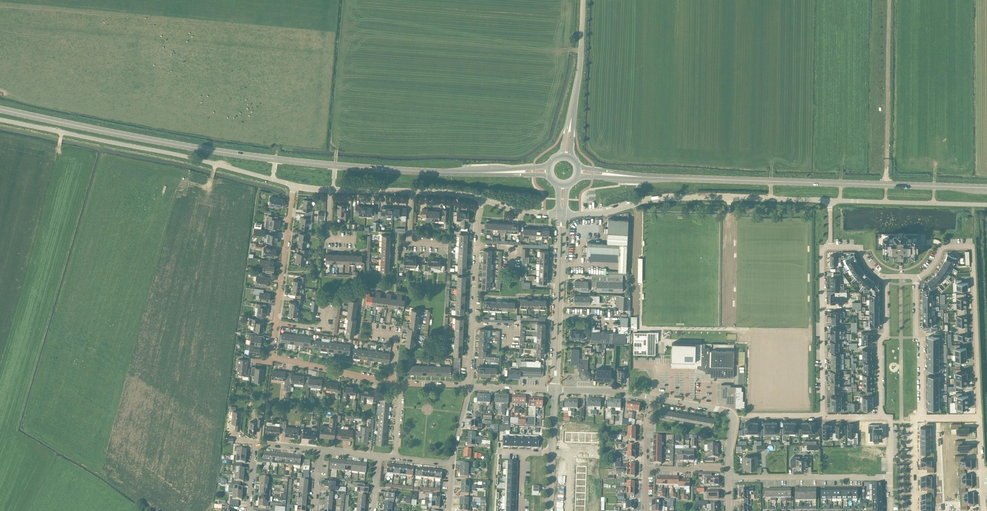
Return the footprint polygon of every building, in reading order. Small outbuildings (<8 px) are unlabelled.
[(282,207),(283,199),(270,197),(269,206),(278,208),(278,206),(282,207)] [(306,210),(305,214),(313,215),(313,211),(310,211),(311,201),(304,200),(302,210),(306,210)] [(348,219),(348,212),(345,212),(346,205),(338,205),(337,215),(343,215),(343,219),(348,219)] [(358,215),(365,215),(365,207),(359,207),(359,206),(356,206),(355,214),(358,214),(358,215)] [(372,207),(365,207),(365,215),(372,215),(375,215),(375,206),(372,206),(372,207)] [(381,207),(381,215),(383,215),(386,215),(386,216),(392,216),(392,208),(386,208),(386,207),(381,207)] [(392,208),(392,216),(399,216),(401,216),(401,219),(403,221),(406,221),(406,209),(402,209),(402,208),(399,208),(392,208)] [(426,219),(432,220),(433,210),(427,210),(427,208),(422,208),(422,216),(426,216),(426,219)] [(439,211),(433,210),(432,220),(439,220),(438,220),(448,221),(449,209),(443,209),(439,209),(439,211)] [(468,221),(469,212),(464,212),(464,213),(457,213),(457,220),(461,220),(461,227),(468,227),(468,221)] [(312,221),(313,215),(305,214),(305,217),(301,217),(300,228),(308,229),(309,221),(312,221)] [(266,218),(265,227),(277,229),(278,223),(280,223),(280,220),(277,220),(278,217),(269,216),(269,218),(266,218)] [(629,220),(628,220),(608,219),(607,228),(605,228),(605,233),(607,233),(628,233),(629,220)] [(523,240),(523,236),(530,237),(530,228),(523,228),(523,232),(521,232),(520,240),(523,240)] [(459,236),(459,240),(467,240),(468,234),(460,233),(460,230),(455,230),(449,230),(449,234),(449,239),(452,239),(452,233),(457,233),(457,236),(459,236)] [(306,247),(308,247),(309,247),(309,246),(310,244),(309,243),(308,243),(307,242),(308,234),(299,233),(298,246),(306,247)] [(626,271),(627,261),(628,233),(607,233),(607,243),(587,242),(587,247),(585,247),(585,246),(584,246),(584,252),(584,251),(587,251),(586,260),(618,261),(618,271),(626,271)] [(904,256),(907,256),(907,254),(912,254),(912,255),(913,255),(913,253),(918,253),(918,237),(912,237),(912,238),(907,238),(907,233),(894,233),(894,238),(889,238),(889,237),(883,237),(883,253),(889,253),(889,255),(888,255),(889,255),(889,254),(894,254),(894,256),(897,256),(897,258),(904,258),(904,256)] [(265,234),(265,236),(265,238),(268,238),(267,242),(277,243),(278,235),(268,234),(265,234)] [(264,247),(264,251),(263,255),(275,257),(276,249),(272,249),(272,248),(264,247)] [(308,257),(309,250),(301,249),(301,253),(297,252),(296,263),(304,264),(305,256),(308,257)] [(856,259),(857,259),(854,254),(851,255),(851,254),(847,256),(848,257),(845,258),(848,263),(856,259)] [(947,254),(945,259),(954,263),(955,263),(957,258),(953,257),(954,256),(950,254),(950,255),(947,254)] [(841,262),(841,257),(838,257),(838,255),(830,255),(830,265),(838,265),(838,262),(841,262)] [(406,267),(409,267),(410,257),(404,257),(404,263),(401,263),(400,269),(400,270),(405,271),(406,270),(406,267)] [(409,267),(415,267),(415,270),(418,270),(419,264),(416,264),(416,258),(410,257),(409,267)] [(431,271),(431,268),(434,268),(434,259),(428,258),(428,264),(425,264),(425,270),(431,271)] [(274,269),(274,265),(270,264),(271,261),(261,259),(260,267),(264,268),(263,271),(273,273),(274,273),(275,269),(274,269)] [(440,271),(443,271),(445,271),(445,265),(443,265),(440,265),(440,259),(434,259),(434,268),(440,269),(440,271)] [(856,259),(848,263),(851,268),(859,264),(856,259)] [(945,259),(943,263),(951,268),(954,263),(945,259)] [(943,263),(941,267),(948,272),(951,268),(943,263)] [(861,268),(859,264),(851,268),(849,269),(850,269),(852,274),(861,268)] [(941,267),(938,271),(946,278),(949,273),(948,272),(941,267)] [(861,268),(852,274),(856,278),(864,271),(861,268)] [(864,271),(856,278),(860,283),(861,282),(867,275),(864,271)] [(938,271),(934,275),(935,275),(941,281),(942,282),(946,278),(938,271)] [(622,292),(622,282),(623,282),(623,275),(592,273),(591,286),(597,286),(597,291),(622,292)] [(833,276),(831,276),(831,283),(840,283),(840,273),(833,273),(833,276)] [(865,285),(871,278),(867,275),(861,282),(865,285)] [(935,275),(931,278),(937,285),(941,281),(935,275)] [(267,287),(268,281),(272,281),(272,278),(264,277),(257,276),(255,285),(267,287)] [(293,279),(292,286),(301,287),(302,281),(306,282),(307,277),(301,276),(300,280),(293,279)] [(871,287),(874,282),(875,281),(871,278),(865,285),(869,289),(871,287)] [(931,278),(927,281),(928,282),(931,287),(933,288),(935,291),(939,288),(937,287),(938,286),(937,285),(931,278)] [(962,279),(955,280),(956,283),(957,283),(957,284),(957,289),(966,289),(968,289),(968,282),(962,282),(962,279)] [(575,290),(588,291),(589,291),(589,285),(588,285),(588,281),(575,281),(575,290)] [(840,283),(831,283),(831,289),(840,289),(840,292),(846,292),(846,289),(844,289),(844,283),(840,283)] [(300,294),(301,287),(292,286),(291,293),(298,294),(298,297),(304,298),(304,294),(300,294)] [(255,288),(254,293),(260,294),(259,300),(269,301),(270,294),(263,293),(263,289),(255,288)] [(831,295),(831,304),(844,304),(844,297),(847,297),(847,292),(846,292),(840,292),(835,292),(835,296),(831,296),(831,295)] [(964,293),(956,293),(957,303),(966,302),(966,301),(967,301),(967,298),(966,298),(966,297),(965,297),(964,293)] [(589,295),(589,296),(575,296),(574,304),(589,304),(589,301),(592,301),(592,302),(596,302),(596,295),(589,295)] [(627,295),(619,295),(619,306),(627,306),(627,295)] [(290,302),(289,308),(298,309),(299,303),(303,303),(304,299),(298,299),(297,302),(290,302)] [(515,302),(508,302),(508,310),(514,310),(514,314),(517,314),(518,304),(515,303),(515,302)] [(966,302),(957,303),(957,312),(965,311),(965,310),(965,307),(966,307),(966,302)] [(268,311),(268,308),(266,308),(266,305),(257,303),(256,306),(258,307),(257,316),(265,317),(266,311),(268,311)] [(297,316),(298,309),(289,308),(288,315),(295,316),(295,320),(301,320),(301,317),(297,316)] [(957,317),(956,317),(956,321),(967,320),(967,315),(965,315),(965,311),(957,312),(957,317)] [(263,331),(264,323),(257,322),(258,319),(249,318),(248,323),(251,324),(251,325),(254,325),(253,330),(263,331)] [(879,320),(870,321),(869,321),(869,326),(865,326),(865,329),(871,329),(871,326),(879,326),(879,320)] [(967,320),(956,321),(957,321),(958,330),(966,329),(966,325),(967,325),(967,320)] [(591,331),(591,342),(599,342),(599,339),(601,339),(601,335),(600,335),(600,332),(600,329),(594,329),(595,325),(591,325),(591,331)] [(599,339),(599,342),(602,342),(602,343),(603,343),(617,343),(627,343),(627,342),(628,326),(627,326),(620,326),(620,330),(618,330),(618,332),(615,332),(603,332),(602,332),(600,332),(600,335),(601,335),(601,339),(599,339)] [(966,329),(958,330),(958,339),(968,338),(967,333),(966,333),(966,330),(966,329)] [(583,339),(583,331),(570,331),(570,339),(583,339)] [(654,354),(655,342),(658,342),(658,332),(655,332),(634,332),(634,354),(654,354)] [(281,342),(289,343),(290,334),(283,333),(281,342)] [(934,336),(928,336),(928,342),(940,342),(940,333),(934,333),(934,336)] [(250,339),(250,344),(260,346),(261,339),(264,339),(264,336),(249,334),(248,339),(250,339)] [(289,343),(296,344),(297,335),(290,334),(289,343)] [(296,344),(303,345),(304,336),(297,335),(296,344)] [(312,337),(304,336),(303,345),(310,346),(312,337)] [(313,349),(321,350),(322,341),(315,340),(313,349)] [(321,350),(328,351),(329,342),(322,341),(321,350)] [(328,351),(335,352),(336,343),(329,342),(328,351)] [(263,346),(260,346),(250,344),(245,343),(244,348),(249,349),(248,354),(259,355),(260,349),(262,349),(263,346)] [(335,352),(342,353),(344,344),(336,343),(335,352)] [(672,359),(672,367),(677,367),(682,367),(687,367),(692,367),(692,368),(692,367),(697,367),(697,368),(697,367),(704,368),(705,368),(705,367),(704,363),(704,361),(704,360),(702,360),(702,348),(702,343),(672,343),(672,359)] [(351,345),(344,344),(342,353),(350,354),(351,345)] [(954,348),(953,348),(953,354),(966,353),(966,347),(960,348),(960,346),(960,344),(954,345),(954,346),(954,348)] [(702,348),(702,360),(704,360),(704,361),(704,363),(705,367),(705,368),(705,369),(706,372),(707,373),(711,373),(711,376),(734,377),(734,367),(733,367),(733,366),(734,366),(734,351),(712,350),(712,351),(710,351),(710,348),(702,348)] [(353,358),(360,358),(361,350),(354,349),(353,358)] [(360,358),(367,359),(369,351),(361,350),(360,358)] [(578,364),(583,364),(583,359),(579,359),(579,350),(571,350),(570,365),(578,366),(578,364)] [(367,359),(375,360),(376,351),(369,351),(367,359)] [(375,360),(382,361),(383,352),(376,351),(375,360)] [(390,353),(383,352),(382,361),(389,362),(390,353)] [(966,353),(953,354),(955,354),(955,357),(956,360),(954,360),(954,363),(961,363),(961,360),(967,360),(966,353)] [(517,357),(517,362),(516,362),(516,366),(512,365),(512,366),(510,366),(509,367),(509,369),(509,376),(519,376),(520,362),(520,361),(521,357),(517,357)] [(237,374),(244,374),(243,376),(249,377),(250,368),(246,368),(247,360),(239,359),(237,374)] [(588,359),(583,359),(583,364),(578,364),(578,366),(578,370),(581,373),(580,373),(580,377),(583,380),(587,380),(590,377),(590,374),(587,371),(588,359)] [(520,361),(520,362),(519,376),(543,377),(543,364),(541,364),(541,367),(535,367),(535,362),(527,362),(527,361),(520,361)] [(939,364),(927,364),(927,367),(928,367),(928,370),(934,370),(934,372),(940,372),(940,369),(939,369),(939,364)] [(450,367),(443,366),(443,376),(450,376),(450,372),(453,372),(453,368),(450,368),(450,367)] [(263,369),(256,368),(256,367),(252,367),(251,376),(255,376),(254,382),(262,382),(263,369)] [(627,374),(628,367),(623,367),(623,370),(617,369),(617,380),(624,380),(624,374),(627,374)] [(961,368),(955,369),(955,372),(956,372),(956,378),(967,377),(969,377),(968,373),(967,373),(967,371),(961,372),(961,368)] [(273,370),(272,378),(285,379),(284,390),(287,390),(288,377),(285,377),(286,371),(273,370)] [(934,375),(928,375),(928,381),(939,381),(939,375),(940,375),(940,372),(934,372),(934,375)] [(288,377),(287,390),(291,391),(291,384),(290,384),(290,382),(294,383),(294,386),(303,386),(303,384),(304,376),(292,374),(291,377),(288,377)] [(956,384),(955,384),(955,387),(962,387),(962,384),(968,384),(967,377),(956,378),(956,381),(956,384)] [(308,389),(308,386),(316,387),(316,390),(321,390),(321,388),(322,380),(309,378),(309,382),(306,382),(305,389),(308,389)] [(340,393),(340,387),(337,386),(338,383),(327,382),(326,390),(336,391),(336,392),(340,393)] [(743,391),(742,391),(742,386),(733,386),(731,386),(731,384),(721,384),(721,397),(721,398),(727,398),(726,403),(734,405),(734,408),(734,407),(737,407),(741,407),(745,407),(745,400),(743,400),(743,391)] [(349,394),(354,394),(355,395),(356,387),(344,386),(343,393),(344,394),(343,399),(349,399),(349,394)] [(373,402),(373,398),(374,398),(374,391),(362,390),(362,397),(361,402),(367,403),(367,401),(373,402)] [(957,402),(955,402),(968,401),(968,395),(962,395),(962,392),(956,393),(956,396),(957,396),(957,399),(957,402)] [(831,402),(841,402),(841,396),(844,396),(844,393),(838,393),(838,396),(831,396),(831,402)] [(862,396),(862,402),(873,402),(873,396),(866,396),(866,393),(860,393),(860,396),(862,396)] [(483,411),(483,396),(477,396),(477,399),(475,399),(474,399),(474,402),(475,403),(477,403),(477,404),(480,404),(479,413),(483,413),(483,411)] [(381,398),(380,406),(389,407),(390,399),(386,399),(386,397),(384,397),(384,399),(381,398)] [(968,401),(955,402),(955,408),(956,408),(956,411),(963,411),(963,408),(965,408),(969,408),(968,401)] [(841,402),(831,402),(831,403),(831,409),(838,409),(838,412),(844,412),(844,408),(842,408),(841,402)] [(939,403),(928,403),(928,409),(934,409),(934,412),(940,412),(940,408),(939,408),(939,403)] [(640,405),(634,404),(632,416),(635,417),(635,412),(639,412),(640,405)] [(241,412),(236,411),(236,407),(230,406),(229,411),(233,411),(232,423),(236,424),(235,430),(240,431),(240,424),(241,412)] [(388,415),(389,407),(380,406),(380,414),(388,415)] [(666,417),(668,410),(661,409),(660,416),(666,417)] [(388,422),(388,415),(380,414),(379,421),(388,422)] [(334,438),(336,418),(330,417),(330,426),(321,426),(320,436),(334,438)] [(715,418),(708,417),(707,424),(714,425),(715,418)] [(258,418),(257,422),(250,421),(249,432),(256,432),(257,426),(262,426),(263,418),(258,418)] [(937,430),(948,430),(949,420),(945,420),(945,424),(937,424),(937,430)] [(379,421),(378,429),(387,430),(388,422),(379,421)] [(482,430),(482,426),(478,426),(478,422),(471,421),(471,422),(469,423),(469,425),(471,426),(471,430),(477,430),(478,430),(482,430)] [(266,433),(279,435),(279,431),(282,431),(283,424),(280,423),(280,427),(274,426),(275,422),(267,422),(266,433)] [(745,428),(742,428),(742,434),(745,434),(745,433),(751,433),(751,422),(745,422),(745,428)] [(758,422),(751,422),(751,433),(757,433),(758,434),(761,434),(761,428),(758,428),(758,422)] [(764,428),(761,428),(761,434),(765,434),(765,433),(771,433),(771,422),(764,422),(764,428)] [(777,422),(771,422),(771,433),(776,433),(776,434),(780,434),(780,428),(777,428),(777,422)] [(783,428),(780,428),(780,434),(784,434),(784,433),(784,432),(790,432),(790,422),(783,422),(783,428)] [(796,422),(790,422),(790,432),(795,432),(795,433),(795,434),(799,434),(799,428),(796,428),(796,422)] [(802,428),(799,428),(799,434),(803,434),(803,433),(809,433),(809,422),(802,422),(802,428)] [(809,422),(809,433),(809,436),(818,436),(818,428),(815,428),(815,422),(809,422)] [(361,426),(360,431),(356,430),(356,436),(360,436),(359,440),(368,441),(369,430),(372,430),(373,423),(368,423),(368,427),(361,426)] [(962,423),(951,424),(951,428),(956,428),(956,434),(958,434),(970,433),(969,427),(962,427),(962,423)] [(282,431),(285,431),(285,435),(298,437),(299,429),(286,427),(286,424),(283,424),(282,431)] [(849,425),(848,425),(848,436),(852,436),(852,443),(858,443),(858,432),(854,432),(854,425),(853,425),(853,424),(849,424),(849,425)] [(926,427),(921,427),(921,433),(931,433),(932,433),(932,427),(933,427),(933,424),(926,424),(926,427)] [(301,425),(300,432),(303,432),(303,437),(315,438),(317,427),(312,427),(311,430),(304,429),(304,426),(301,425)] [(829,439),(833,439),(833,432),(830,432),(830,425),(823,425),(823,437),(829,437),(829,439)] [(833,432),(833,439),(838,439),(838,436),(843,436),(843,425),(836,425),(836,432),(833,432)] [(879,427),(879,425),(868,425),(869,432),(874,432),(874,443),(879,443),(879,440),(882,440),(882,435),(883,435),(883,432),(882,432),(882,427),(879,427)] [(339,429),(338,438),(352,440),(353,430),(349,430),(349,426),(344,426),(343,429),(339,429)] [(386,438),(387,430),(378,429),(377,437),(386,438)] [(385,445),(386,438),(377,437),(377,445),(385,445)] [(962,440),(955,440),(956,445),(958,445),(958,451),(970,450),(970,449),(971,449),(971,445),(970,445),(970,444),(963,444),(962,440)] [(705,445),(708,445),(708,452),(718,452),(718,445),(714,445),(713,442),(705,442),(705,445)] [(237,453),(237,457),(246,458),(246,455),(247,455),(247,452),(246,452),(246,451),(244,451),(245,447),(235,447),(234,453),(237,453)] [(932,447),(921,447),(921,453),(927,453),(927,456),(934,456),(934,452),(932,452),(932,447)] [(470,459),(478,459),(479,454),(474,454),(474,455),(471,455),(471,451),(464,450),(463,459),(470,459)] [(678,462),(683,462),(684,450),(675,450),(675,455),(678,455),(678,462)] [(718,452),(708,452),(708,458),(705,458),(705,462),(713,462),(713,458),(718,458),(718,452)] [(262,463),(270,464),(271,455),(263,454),(262,463)] [(278,456),(271,455),(270,464),(277,464),(278,456)] [(808,467),(808,455),(803,455),(803,459),(799,459),(799,457),(796,457),(793,457),(791,459),(792,466),(791,466),(796,466),(796,468),(804,468),(804,467),(808,467)] [(964,455),(955,455),(955,460),(959,460),(959,465),(971,464),(971,459),(964,459),(964,455)] [(246,460),(246,458),(237,457),(234,456),(233,466),(236,466),(236,463),(242,463),(245,464),(245,463),(246,463),(246,460)] [(277,464),(285,465),(286,456),(278,456),(277,464)] [(293,457),(286,456),(285,465),(292,466),(293,457)] [(757,469),(757,456),(744,456),(744,469),(757,469)] [(927,459),(921,459),(921,465),(932,465),(932,464),(932,459),(934,459),(934,456),(927,456),(927,459)] [(293,457),(292,466),(300,466),(301,458),(293,457)] [(329,469),(337,470),(338,461),(330,460),(329,469)] [(352,463),(345,462),(344,471),(351,472),(352,463)] [(366,464),(359,463),(358,472),(365,473),(366,464)] [(932,465),(921,465),(921,470),(927,470),(927,474),(934,474),(934,464),(932,464),(932,465)] [(959,470),(958,470),(958,474),(965,474),(965,471),(971,470),(971,465),(971,464),(959,465),(959,470)] [(235,475),(242,476),(244,476),(244,474),(245,474),(245,471),(244,471),(245,470),(242,470),(242,467),(236,466),(233,466),(232,471),(235,471),(235,475)] [(712,474),(703,474),(703,479),(704,479),(704,485),(707,485),(718,485),(718,477),(712,477),(712,474)] [(965,474),(958,474),(958,478),(959,478),(960,484),(972,483),(971,477),(965,477),(965,474)] [(244,476),(242,476),(235,475),(234,479),(232,479),(231,484),(240,485),(240,482),(243,482),(244,482),(244,479),(244,476)] [(927,480),(921,480),(921,486),(933,485),(933,480),(934,480),(934,476),(927,476),(927,480)] [(657,486),(663,486),(663,477),(658,477),(658,480),(655,480),(655,484),(657,484),(657,486)] [(328,491),(330,491),(338,492),(338,487),(336,487),(336,481),(325,480),(324,487),(329,488),(328,491)] [(368,494),(369,487),(362,486),(363,483),(355,482),(355,487),(358,487),(357,493),(368,494)] [(960,489),(959,489),(959,493),(966,493),(966,489),(972,489),(972,483),(960,484),(960,489)] [(233,490),(233,494),(242,495),(242,492),(243,492),(244,489),(243,489),(240,488),(240,485),(231,484),(231,490),(233,490)] [(933,485),(921,486),(921,491),(927,491),(927,495),(934,494),(934,485),(933,485)] [(745,487),(745,490),(739,490),(739,495),(749,495),(749,492),(753,492),(753,487),(745,487)] [(394,503),(395,495),(396,495),(397,490),(389,489),(389,492),(386,492),(385,499),(389,500),(389,502),(394,503)] [(795,501),(806,501),(806,490),(795,490),(795,501)] [(806,490),(806,501),(816,501),(816,490),(806,490)] [(718,500),(718,491),(707,491),(707,500),(718,500)] [(966,493),(959,493),(959,494),(959,497),(960,497),(960,502),(973,501),(973,496),(966,496),(966,493)] [(233,494),(233,497),(230,497),(230,503),(239,504),(239,501),(242,501),(242,500),(243,500),(243,498),(242,497),(242,495),(233,494)] [(927,498),(921,498),(921,503),(931,503),(931,498),(934,498),(934,494),(927,495),(927,498)] [(742,503),(745,503),(751,503),(751,500),(751,495),(749,495),(739,495),(739,501),(742,501),(742,503)] [(626,504),(626,509),(635,509),(635,502),(627,502),(627,500),(624,500),(624,501),(624,504),(626,504)] [(653,502),(652,508),(661,508),(661,507),(661,502),(659,502),(659,500),(653,500),(653,502)] [(960,502),(961,510),(968,510),(967,507),(974,507),(973,501),(960,502)]
